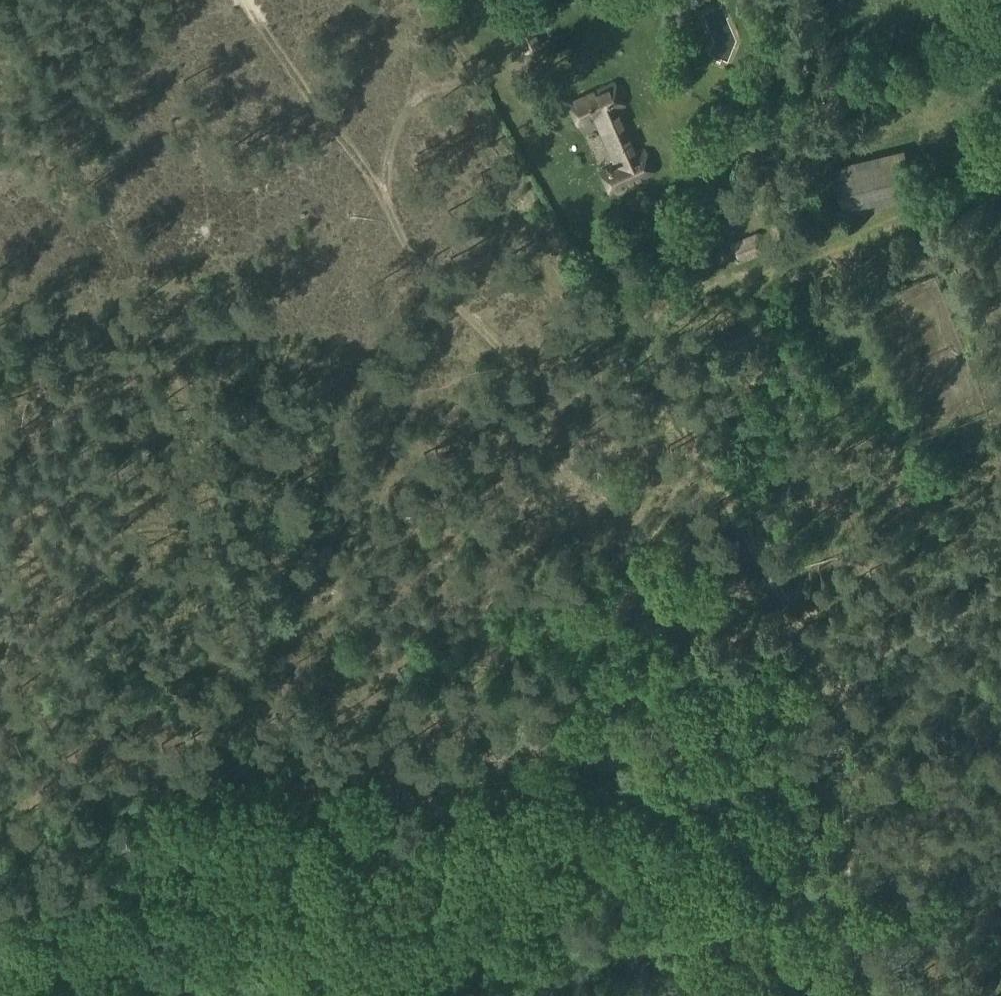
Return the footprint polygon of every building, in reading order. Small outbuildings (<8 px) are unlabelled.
[(677,53),(664,55),(666,65),(679,63),(677,53)] [(613,82),(567,103),(577,126),(593,119),(613,166),(599,172),(607,190),(654,169),(645,149),(635,153),(616,109),(623,105),(613,82)] [(904,150),(833,167),(845,215),(916,197),(904,150)] [(757,232),(729,242),(737,264),(765,254),(757,232)]
